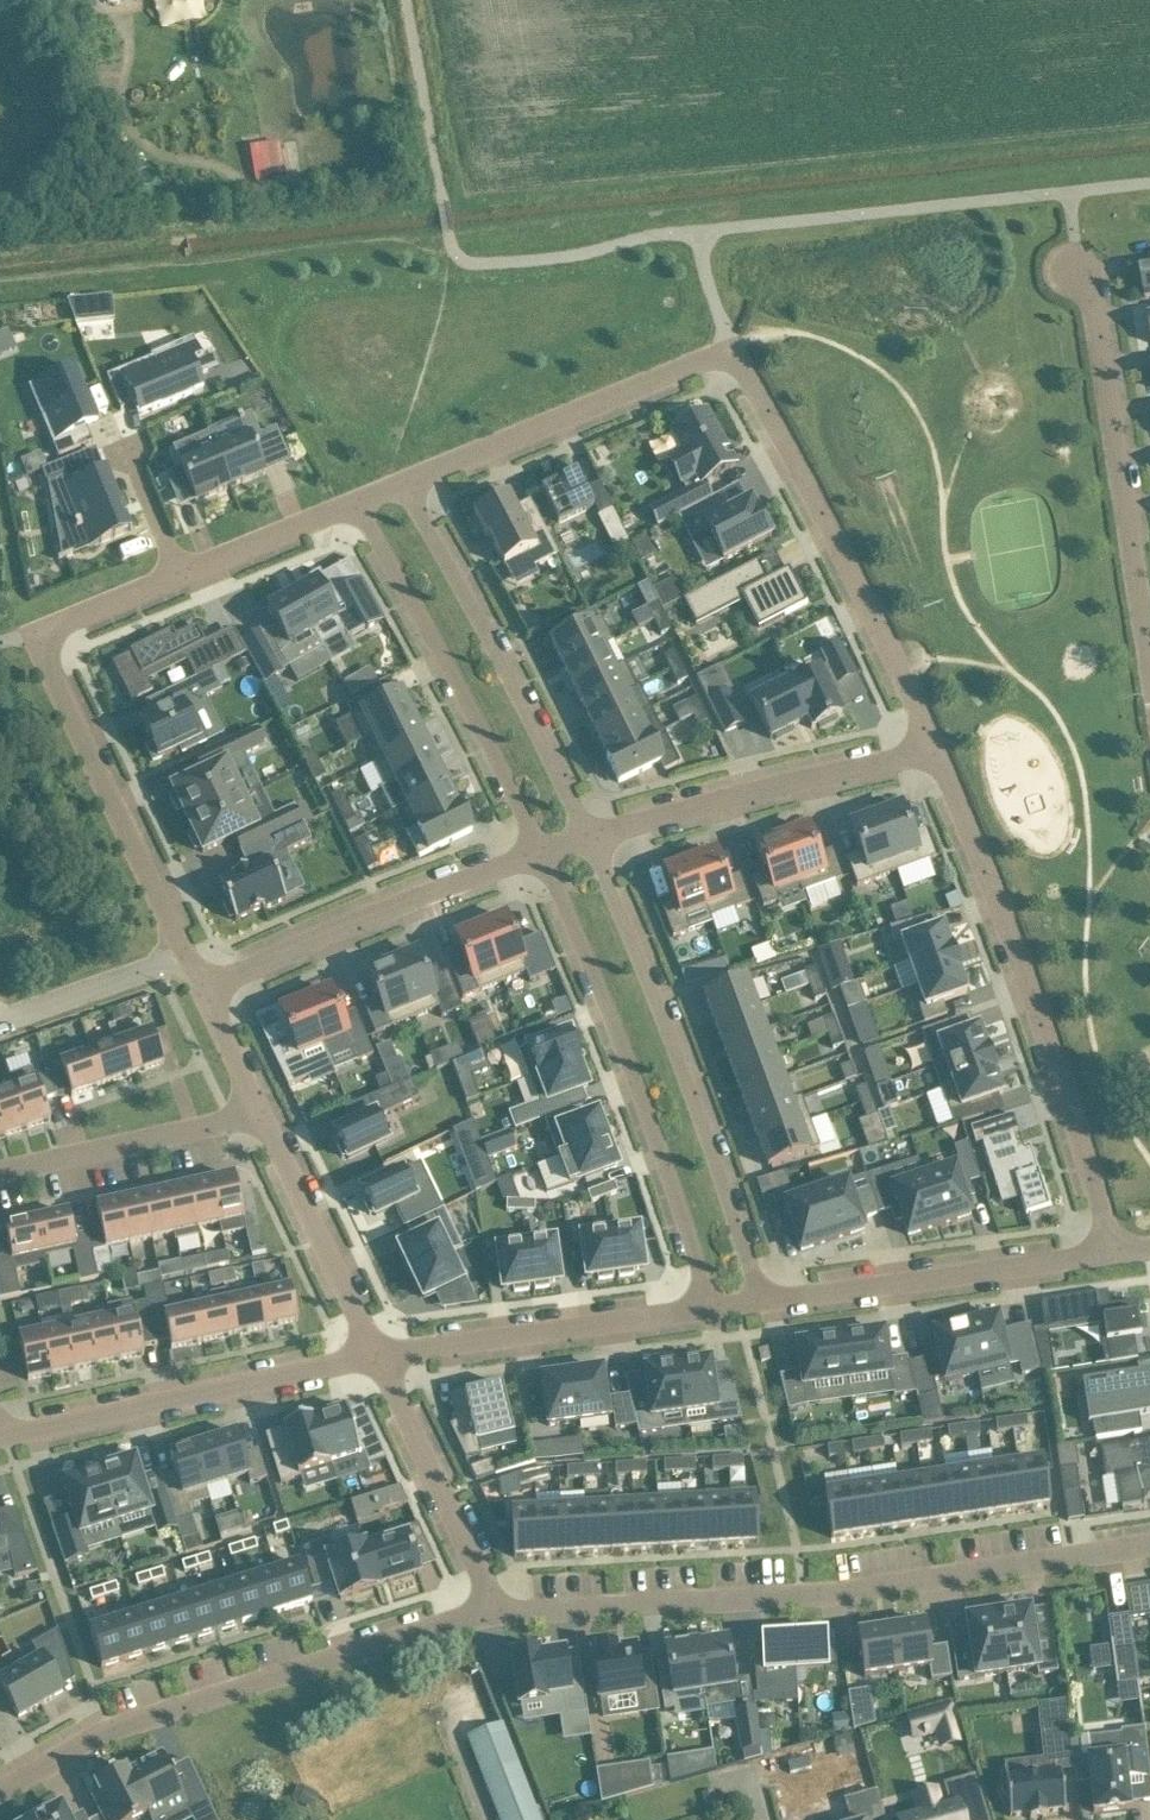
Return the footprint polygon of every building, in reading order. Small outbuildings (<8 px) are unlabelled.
[(281,144),(262,147),(267,177),(286,173),(281,144)] [(1141,270),(1146,298),(1149,297),(1149,268),(1141,270)] [(111,297),(67,302),(75,322),(114,317),(111,297)] [(18,350),(11,328),(0,332),(0,356),(18,350)] [(136,404),(147,399),(152,411),(203,390),(198,377),(208,373),(201,356),(185,362),(180,350),(154,361),(152,358),(107,377),(121,411),(124,410),(123,409),(136,404)] [(83,418),(92,415),(94,414),(75,369),(46,381),(47,384),(34,389),(44,414),(41,415),(58,457),(94,443),(93,440),(92,441),(87,428),(83,418)] [(696,474),(700,483),(734,464),(706,414),(673,433),(684,453),(669,462),(681,483),(696,474)] [(278,442),(274,432),(250,442),(246,434),(227,442),(221,429),(208,434),(231,487),(266,472),(257,451),(278,442)] [(231,487),(208,434),(195,440),(200,453),(178,462),(182,470),(167,476),(171,486),(186,480),(194,500),(231,487)] [(42,454),(23,462),(28,476),(47,468),(42,454)] [(72,459),(43,471),(48,482),(55,513),(72,509),(87,548),(131,531),(107,471),(82,481),(72,459)] [(560,526),(595,507),(577,473),(542,492),(560,526)] [(677,516),(689,510),(681,493),(649,510),(658,526),(677,516)] [(526,555),(533,568),(558,555),(530,501),(516,509),(508,495),(474,513),(486,537),(488,536),(504,566),(526,555)] [(725,514),(716,496),(713,498),(689,510),(677,516),(689,539),(707,531),(723,562),(771,538),(769,533),(773,530),(764,512),(759,514),(751,500),(747,502),(725,514)] [(613,509),(599,515),(597,516),(614,550),(629,542),(613,509)] [(684,599),(682,600),(696,625),(730,607),(729,604),(742,597),(743,600),(750,612),(751,612),(759,628),(763,626),(764,627),(807,605),(796,583),(790,585),(785,576),(770,584),(758,561),(684,599)] [(298,592),(294,594),(314,632),(322,646),(332,640),(346,633),(349,638),(367,628),(368,629),(386,619),(383,615),(363,581),(339,595),(335,597),(333,595),(320,572),(299,584),(302,589),(298,592)] [(674,579),(652,590),(658,602),(662,610),(682,600),(684,599),(674,579)] [(259,630),(240,640),(264,682),(282,672),(282,671),(323,647),(322,646),(314,632),(294,594),(287,597),(283,600),(268,609),(278,626),(267,632),(262,635),(259,630)] [(647,608),(654,621),(665,616),(662,610),(658,602),(647,608)] [(665,616),(654,621),(661,635),(672,630),(665,616)] [(552,642),(564,666),(613,642),(601,618),(552,642)] [(188,662),(196,678),(213,670),(231,661),(218,636),(205,642),(197,627),(169,641),(166,636),(145,646),(144,644),(130,651),(131,654),(112,663),(132,702),(153,691),(144,674),(185,655),(188,662)] [(613,642),(564,666),(575,689),(614,670),(624,665),(624,664),(614,669),(603,648),(614,643),(613,642)] [(792,684),(791,684),(809,720),(808,721),(812,729),(818,726),(820,729),(837,721),(835,717),(842,714),(835,700),(844,696),(838,685),(855,676),(839,644),(821,653),(827,666),(792,684)] [(671,671),(681,665),(674,651),(664,657),(671,671)] [(703,685),(729,671),(724,661),(697,675),(703,685)] [(575,689),(586,712),(636,688),(624,665),(614,670),(575,689)] [(688,679),(681,665),(671,671),(677,684),(688,679)] [(222,690),(213,670),(196,678),(166,692),(174,709),(142,724),(150,742),(145,744),(154,762),(181,749),(183,753),(207,741),(190,706),(222,690)] [(790,682),(752,701),(771,739),(775,737),(777,740),(793,732),(792,729),(808,721),(809,720),(791,684),(792,684),(790,682)] [(640,686),(636,688),(586,712),(598,735),(651,709),(640,686)] [(384,688),(346,706),(363,741),(413,717),(401,693),(390,699),(384,688)] [(728,692),(707,702),(723,732),(724,731),(725,733),(744,724),(728,692)] [(693,717),(704,711),(697,698),(686,703),(693,717)] [(607,759),(664,731),(664,730),(662,731),(651,709),(598,735),(608,755),(606,756),(607,759)] [(700,731),(711,725),(704,711),(693,717),(700,731)] [(413,717),(363,741),(364,742),(369,739),(379,761),(374,763),(375,764),(424,739),(413,717)] [(223,744),(231,762),(266,745),(257,728),(223,744)] [(664,732),(664,731),(607,759),(619,783),(661,762),(666,771),(680,764),(664,732)] [(375,764),(360,771),(371,794),(381,790),(396,782),(436,763),(424,739),(375,764)] [(309,768),(320,763),(313,749),(302,754),(309,768)] [(182,809),(188,821),(241,795),(227,765),(226,763),(175,787),(174,787),(172,788),(175,794),(170,796),(177,811),(182,809)] [(326,777),(320,763),(309,768),(316,782),(326,777)] [(396,782),(381,790),(392,813),(407,806),(447,786),(436,763),(396,782)] [(447,786),(407,806),(417,828),(458,808),(447,786)] [(331,797),(338,811),(349,806),(342,792),(331,797)] [(256,827),(241,795),(188,821),(194,833),(189,835),(195,849),(200,847),(203,853),(256,827)] [(349,806),(338,811),(345,825),(356,820),(349,806)] [(295,807),(261,824),(269,841),(303,825),(304,825),(295,807)] [(417,828),(407,833),(419,858),(472,832),(460,807),(458,808),(417,828)] [(901,808),(876,817),(897,872),(936,858),(926,829),(911,835),(901,808)] [(897,872),(876,817),(872,819),(870,815),(856,820),(857,824),(851,826),(861,853),(847,858),(858,887),(897,872)] [(276,858),(310,842),(303,825),(269,841),(268,842),(276,858)] [(783,838),(803,893),(842,879),(832,850),(818,856),(808,829),(783,838)] [(361,857),(371,852),(364,837),(354,843),(361,857)] [(803,893),(783,838),(758,847),(767,874),(753,879),(764,908),(779,902),(777,897),(800,888),(802,894),(803,893)] [(690,862),(711,918),(750,903),(739,875),(725,880),(715,853),(709,855),(708,851),(693,856),(694,861),(690,862)] [(378,866),(371,852),(361,857),(368,871),(378,866)] [(223,904),(230,919),(234,917),(236,922),(263,909),(263,911),(287,900),(268,860),(250,869),(249,868),(232,876),(233,877),(218,884),(227,902),(223,904)] [(711,918),(690,862),(665,871),(675,899),(661,904),(673,938),(713,923),(711,918)] [(505,917),(481,927),(503,983),(526,973),(529,982),(557,970),(541,934),(530,938),(516,944),(505,917)] [(950,949),(950,947),(943,926),(917,935),(913,921),(889,928),(895,944),(902,941),(910,963),(950,949)] [(467,964),(453,970),(457,981),(471,975),(478,993),(503,983),(481,927),(456,938),(467,964)] [(959,971),(959,972),(960,972),(951,946),(950,947),(950,949),(910,963),(918,986),(959,971)] [(417,954),(393,964),(415,1018),(438,1009),(441,1018),(462,1009),(447,973),(440,976),(436,968),(425,972),(417,954)] [(728,962),(686,963),(687,979),(728,978),(728,962)] [(846,963),(825,970),(833,990),(853,982),(846,963)] [(415,1018),(393,964),(368,974),(379,1000),(364,1006),(375,1034),(415,1018)] [(810,986),(821,982),(815,968),(804,972),(810,986)] [(967,993),(959,972),(959,971),(918,986),(925,1005),(919,1007),(924,1023),(947,1015),(942,1002),(967,993)] [(714,1022),(755,1006),(746,981),(705,996),(714,1022)] [(826,997),(821,982),(810,986),(815,1001),(826,997)] [(858,982),(840,989),(846,1004),(864,997),(858,982)] [(330,991),(305,1001),(323,1045),(328,1058),(352,1049),(357,1062),(373,1056),(355,1011),(340,1017),(330,991)] [(291,1038),(269,1047),(288,1087),(309,1078),(305,1067),(328,1058),(323,1045),(305,1001),(281,1011),(280,1011),(291,1038)] [(755,1006),(714,1022),(723,1046),(764,1031),(755,1006)] [(828,1034),(839,1030),(833,1016),(822,1020),(828,1034)] [(871,1020),(854,1026),(861,1045),(878,1039),(871,1020)] [(954,1035),(950,1022),(921,1032),(934,1068),(987,1049),(986,1048),(979,1027),(954,1035)] [(482,1052),(496,1046),(489,1028),(473,1034),(480,1053),(482,1052)] [(773,1055),(764,1031),(723,1046),(732,1070),(773,1055)] [(844,1045),(839,1031),(828,1035),(833,1049),(844,1045)] [(120,1037),(133,1075),(164,1064),(153,1033),(122,1043),(120,1037)] [(520,1052),(530,1079),(577,1061),(577,1062),(579,1061),(569,1034),(520,1052)] [(120,1037),(90,1048),(103,1086),(133,1075),(120,1037)] [(866,1051),(864,1055),(876,1089),(889,1084),(891,1083),(878,1046),(866,1051)] [(987,1047),(986,1048),(987,1049),(934,1068),(942,1090),(995,1072),(995,1073),(996,1073),(996,1071),(988,1049),(987,1047)] [(49,1074),(57,1096),(70,1091),(72,1096),(103,1086),(90,1048),(89,1048),(91,1054),(61,1065),(62,1069),(49,1074)] [(464,1059),(452,1064),(466,1102),(479,1098),(471,1077),(489,1070),(482,1052),(480,1053),(464,1059)] [(732,1070),(741,1094),(782,1079),(773,1055),(732,1070)] [(577,1061),(530,1079),(517,1084),(526,1108),(510,1114),(516,1129),(572,1108),(567,1095),(582,1089),(587,1087),(577,1062),(577,1061)] [(856,1078),(851,1063),(840,1068),(845,1082),(856,1078)] [(955,1127),(983,1117),(978,1103),(998,1095),(1003,1094),(995,1073),(995,1072),(942,1090),(955,1127)] [(43,1101),(57,1096),(49,1074),(35,1078),(36,1081),(14,1088),(10,1077),(28,1129),(50,1121),(43,1101)] [(6,1137),(28,1129),(10,1077),(0,1081),(0,1121),(6,1137)] [(791,1101),(782,1079),(741,1094),(750,1118),(802,1098),(801,1098),(791,1101)] [(392,1089),(367,1099),(373,1110),(375,1115),(377,1119),(418,1099),(410,1082),(392,1089)] [(889,1084),(876,1089),(884,1111),(889,1109),(897,1106),(889,1084)] [(855,1090),(861,1104),(872,1100),(866,1086),(855,1090)] [(750,1118),(759,1142),(811,1123),(802,1098),(750,1118)] [(872,1100),(861,1104),(866,1119),(877,1115),(877,1114),(872,1100)] [(884,1111),(877,1114),(877,1115),(884,1135),(897,1131),(889,1109),(884,1111)] [(334,1129),(339,1139),(335,1141),(341,1154),(346,1152),(347,1155),(386,1137),(377,1119),(375,1115),(373,1110),(334,1129)] [(546,1123),(559,1158),(607,1141),(597,1114),(577,1122),(573,1113),(546,1123)] [(476,1194),(496,1184),(496,1182),(487,1160),(481,1142),(473,1122),(452,1131),(476,1194)] [(820,1148),(811,1123),(759,1142),(768,1167),(820,1148)] [(976,1145),(983,1143),(997,1186),(1016,1180),(1028,1215),(1051,1207),(1031,1146),(1017,1150),(1012,1133),(996,1139),(991,1123),(970,1130),(976,1145)] [(508,1132),(481,1142),(487,1160),(514,1149),(508,1132)] [(607,1141),(559,1158),(569,1185),(616,1167),(607,1141)] [(955,1166),(924,1177),(940,1226),(971,1215),(966,1199),(973,1196),(968,1183),(980,1179),(968,1142),(954,1147),(961,1169),(956,1171),(955,1166)] [(533,1152),(521,1157),(525,1167),(537,1162),(533,1152)] [(420,1163),(363,1190),(368,1200),(364,1202),(370,1216),(374,1214),(376,1217),(398,1206),(407,1226),(442,1209),(420,1163)] [(940,1226),(924,1177),(923,1177),(892,1187),(893,1192),(889,1193),(881,1171),(867,1176),(879,1212),(891,1208),(896,1222),(902,1220),(908,1236),(940,1226)] [(767,1178),(759,1180),(763,1194),(780,1189),(776,1176),(767,1178)] [(260,1227),(252,1188),(238,1191),(235,1177),(212,1182),(221,1224),(224,1236),(247,1230),(260,1227)] [(509,1177),(496,1182),(497,1184),(503,1201),(507,1201),(518,1201),(509,1177)] [(833,1241),(864,1230),(848,1181),(816,1192),(833,1241)] [(189,1187),(198,1229),(221,1224),(212,1182),(189,1187)] [(614,1183),(601,1188),(605,1198),(618,1193),(614,1183)] [(200,1236),(198,1229),(189,1187),(166,1192),(175,1234),(177,1241),(200,1236)] [(605,1198),(601,1188),(588,1193),(592,1203),(605,1198)] [(166,1192),(143,1197),(152,1239),(175,1234),(166,1192)] [(816,1192),(785,1202),(801,1251),(833,1241),(816,1192)] [(152,1239),(143,1197),(120,1202),(129,1244),(152,1239)] [(521,1212),(521,1201),(518,1201),(507,1201),(507,1211),(521,1212)] [(535,1201),(521,1201),(521,1212),(535,1212),(535,1201)] [(85,1224),(88,1238),(89,1238),(93,1253),(129,1244),(120,1202),(96,1208),(99,1221),(85,1224)] [(400,1247),(412,1273),(449,1255),(449,1256),(462,1250),(443,1211),(408,1228),(414,1240),(400,1247)] [(68,1213),(37,1221),(47,1265),(48,1265),(46,1258),(73,1252),(80,1282),(98,1278),(93,1253),(89,1238),(88,1238),(75,1241),(70,1218),(68,1213)] [(37,1221),(5,1228),(11,1254),(0,1256),(0,1300),(21,1295),(16,1272),(47,1265),(37,1221)] [(620,1279),(635,1276),(634,1272),(644,1270),(638,1230),(610,1234),(616,1274),(619,1274),(620,1279)] [(614,1279),(613,1275),(616,1274),(610,1234),(583,1238),(588,1278),(598,1277),(599,1281),(614,1279)] [(532,1286),(535,1285),(536,1290),(551,1288),(550,1283),(560,1282),(554,1242),(526,1245),(532,1286)] [(514,1288),(514,1293),(529,1291),(529,1286),(532,1286),(526,1245),(498,1249),(504,1290),(514,1288)] [(207,1269),(229,1264),(227,1252),(204,1257),(207,1269)] [(411,1273),(423,1299),(460,1281),(448,1256),(411,1273)] [(190,1260),(192,1272),(207,1269),(204,1257),(190,1260)] [(161,1279),(184,1274),(181,1261),(158,1266),(159,1272),(161,1279)] [(267,1277),(264,1263),(252,1266),(255,1279),(267,1277)] [(221,1272),(223,1284),(235,1281),(232,1270),(221,1272)] [(140,1291),(162,1286),(161,1279),(159,1272),(137,1277),(140,1291)] [(223,1284),(221,1272),(209,1275),(212,1286),(223,1284)] [(467,1283),(456,1288),(465,1307),(478,1305),(467,1283)] [(254,1287),(264,1329),(298,1322),(289,1284),(258,1291),(257,1286),(254,1287)] [(224,1291),(234,1336),(264,1329),(254,1287),(226,1293),(226,1291),(224,1291)] [(81,1289),(58,1294),(61,1308),(84,1303),(81,1289)] [(196,1303),(194,1303),(203,1342),(234,1336),(224,1291),(211,1294),(212,1301),(197,1304),(196,1303)] [(1135,1302),(1110,1306),(1107,1292),(1042,1303),(1046,1328),(1046,1329),(1056,1328),(1056,1327),(1110,1319),(1113,1335),(1106,1336),(1110,1358),(1109,1358),(1110,1364),(1138,1359),(1137,1355),(1136,1355),(1133,1333),(1139,1332),(1137,1319),(1138,1319),(1135,1302)] [(58,1294),(36,1299),(38,1312),(39,1316),(62,1311),(61,1308),(58,1294)] [(166,1298),(147,1302),(156,1344),(170,1341),(172,1349),(203,1342),(194,1303),(168,1309),(166,1298)] [(38,1312),(36,1299),(19,1303),(22,1315),(38,1312)] [(156,1344),(147,1302),(133,1305),(132,1302),(109,1307),(121,1361),(144,1355),(142,1347),(156,1344)] [(121,1361),(109,1307),(107,1307),(110,1318),(88,1323),(98,1366),(121,1361)] [(1042,1371),(1033,1334),(1015,1339),(1013,1330),(1011,1330),(1012,1332),(1002,1334),(998,1317),(965,1325),(978,1376),(1010,1368),(1009,1364),(1019,1362),(1022,1376),(1042,1371)] [(88,1323),(65,1328),(75,1371),(98,1366),(88,1323)] [(978,1376),(965,1325),(933,1332),(937,1350),(927,1352),(927,1349),(925,1350),(927,1360),(910,1364),(908,1357),(907,1357),(918,1400),(938,1395),(935,1381),(944,1379),(945,1383),(978,1376)] [(75,1371),(65,1328),(42,1333),(51,1376),(75,1371)] [(918,1400),(907,1357),(888,1360),(884,1332),(840,1338),(846,1382),(851,1399),(852,1399),(850,1381),(889,1376),(894,1397),(916,1394),(917,1400),(918,1400)] [(29,1381),(51,1376),(42,1333),(19,1338),(29,1381)] [(804,1387),(846,1382),(840,1338),(797,1344),(800,1371),(780,1376),(788,1411),(807,1406),(804,1387)] [(1039,1357),(1043,1374),(1055,1373),(1052,1355),(1039,1357)] [(684,1414),(685,1413),(715,1409),(717,1424),(742,1420),(733,1383),(714,1386),(711,1361),(700,1362),(700,1357),(684,1359),(685,1364),(677,1365),(684,1414)] [(660,1417),(683,1414),(684,1414),(677,1365),(670,1366),(669,1361),(654,1363),(655,1368),(644,1370),(648,1398),(630,1400),(636,1427),(638,1435),(662,1431),(660,1417)] [(636,1427),(630,1400),(629,1396),(606,1399),(602,1370),(572,1374),(578,1422),(616,1417),(617,1429),(636,1427)] [(1093,1422),(1096,1439),(1142,1432),(1139,1415),(1149,1413),(1149,1372),(1082,1382),(1089,1423),(1093,1422)] [(541,1378),(548,1426),(578,1422),(572,1374),(541,1378)] [(476,1440),(513,1431),(502,1385),(477,1391),(477,1387),(475,1388),(477,1398),(466,1400),(470,1416),(450,1426),(465,1459),(481,1454),(476,1440)] [(346,1405),(315,1414),(331,1467),(362,1457),(366,1456),(368,1465),(385,1459),(370,1425),(354,1431),(349,1416),(346,1405)] [(288,1435),(268,1442),(281,1485),(302,1478),(301,1477),(331,1467),(315,1414),(285,1424),(288,1435)] [(1026,1416),(1011,1418),(1013,1430),(1028,1428),(1026,1416)] [(1013,1430),(1011,1418),(996,1421),(998,1432),(1013,1430)] [(963,1426),(965,1437),(980,1435),(978,1423),(963,1426)] [(950,1440),(965,1437),(963,1426),(948,1428),(950,1440)] [(932,1442),(931,1431),(915,1433),(917,1445),(932,1442)] [(267,1479),(258,1450),(245,1454),(238,1433),(215,1440),(228,1481),(248,1475),(250,1484),(267,1479)] [(915,1433),(900,1435),(902,1447),(917,1445),(915,1433)] [(868,1440),(869,1452),(885,1450),(883,1438),(868,1440)] [(582,1439),(535,1442),(536,1458),(582,1456),(582,1439)] [(206,1488),(228,1481),(215,1440),(193,1447),(206,1488)] [(854,1454),(869,1452),(868,1440),(852,1443),(854,1454)] [(1101,1449),(1106,1478),(1102,1479),(1106,1508),(1121,1505),(1121,1507),(1144,1503),(1143,1496),(1149,1495),(1149,1441),(1101,1449)] [(845,1456),(843,1444),(827,1446),(829,1458),(845,1456)] [(1075,1444),(1056,1447),(1060,1470),(1076,1467),(1079,1467),(1075,1444)] [(172,1512),(175,1521),(191,1516),(189,1507),(210,1500),(206,1488),(193,1447),(170,1454),(178,1481),(164,1485),(167,1495),(172,1512)] [(744,1469),(743,1457),(728,1458),(729,1470),(744,1469)] [(114,1460),(97,1465),(116,1524),(150,1513),(157,1535),(177,1528),(172,1512),(167,1495),(149,1501),(135,1458),(118,1464),(114,1460)] [(713,1471),(729,1470),(728,1458),(712,1459),(713,1471)] [(695,1460),(679,1461),(680,1473),(696,1472),(695,1460)] [(1043,1460),(1018,1464),(1025,1509),(1050,1505),(1043,1460)] [(492,1461),(470,1468),(476,1481),(496,1475),(492,1461)] [(680,1473),(679,1461),(664,1462),(665,1473),(680,1473)] [(647,1463),(631,1464),(632,1475),(647,1474),(647,1463)] [(616,1476),(632,1475),(631,1464),(616,1464),(616,1476)] [(1001,1513),(1025,1509),(1018,1464),(994,1468),(1001,1513)] [(80,1536),(116,1524),(97,1465),(81,1470),(79,1476),(63,1481),(74,1519),(51,1526),(65,1564),(86,1557),(80,1536)] [(598,1465),(583,1466),(583,1478),(599,1477),(598,1465)] [(568,1479),(583,1478),(583,1466),(567,1467),(568,1479)] [(1076,1467),(1060,1470),(1063,1489),(1079,1487),(1076,1467)] [(533,1472),(535,1483),(550,1480),(548,1468),(533,1472)] [(1001,1513),(994,1468),(970,1471),(977,1516),(1001,1513)] [(946,1475),(953,1520),(977,1516),(970,1471),(946,1475)] [(535,1483),(533,1472),(518,1475),(520,1487),(535,1483)] [(953,1520),(946,1475),(922,1479),(929,1524),(953,1520)] [(898,1482),(905,1527),(929,1524),(922,1479),(898,1482)] [(874,1486),(881,1531),(905,1527),(898,1482),(874,1486)] [(850,1490),(857,1535),(881,1531),(874,1486),(850,1490)] [(825,1493),(832,1538),(857,1535),(850,1490),(825,1493)] [(384,1512),(378,1494),(351,1502),(357,1521),(384,1512)] [(758,1543),(755,1498),(730,1499),(733,1545),(758,1543)] [(730,1499),(706,1501),(709,1546),(733,1545),(730,1499)] [(684,1548),(709,1546),(706,1501),(682,1502),(684,1548)] [(684,1548),(682,1502),(657,1504),(660,1549),(684,1548)] [(660,1549),(657,1504),(633,1505),(636,1550),(660,1549)] [(612,1552),(636,1550),(633,1505),(609,1506),(612,1552)] [(609,1506),(585,1508),(587,1553),(612,1552),(609,1506)] [(585,1508),(561,1509),(563,1555),(587,1553),(585,1508)] [(561,1509),(536,1511),(539,1556),(563,1555),(561,1509)] [(514,1558),(539,1556),(536,1511),(511,1512),(514,1558)] [(215,1520),(220,1536),(243,1529),(239,1517),(237,1512),(215,1520)] [(239,1517),(243,1529),(255,1525),(251,1513),(239,1517)] [(290,1532),(287,1523),(273,1527),(276,1536),(290,1532)] [(397,1539),(366,1548),(365,1548),(377,1587),(378,1587),(419,1574),(410,1544),(424,1540),(425,1540),(417,1524),(416,1524),(416,1525),(395,1532),(397,1539)] [(0,1542),(0,1558),(10,1556),(15,1577),(38,1572),(25,1536),(0,1542)] [(199,1536),(181,1541),(185,1555),(203,1549),(199,1536)] [(255,1540),(242,1544),(245,1554),(258,1549),(255,1540)] [(365,1548),(366,1548),(365,1544),(335,1554),(331,1541),(325,1543),(324,1540),(322,1541),(323,1543),(303,1549),(316,1589),(335,1583),(341,1600),(379,1588),(378,1587),(377,1587),(365,1548)] [(245,1554),(242,1544),(228,1549),(231,1558),(245,1554)] [(209,1555),(195,1559),(198,1568),(212,1564),(209,1555)] [(198,1568),(195,1559),(182,1563),(185,1572),(198,1568)] [(300,1564),(276,1572),(288,1610),(312,1602),(300,1564)] [(163,1569),(149,1573),(152,1583),(165,1578),(163,1569)] [(265,1617),(288,1610),(276,1572),(253,1579),(265,1617)] [(152,1583),(149,1573),(136,1578),(139,1587),(152,1583)] [(242,1624),(265,1617),(253,1579),(230,1586),(242,1625),(243,1625),(242,1624)] [(103,1588),(106,1597),(119,1592),(116,1583),(103,1588)] [(219,1632),(242,1625),(230,1586),(229,1587),(207,1594),(219,1632)] [(1127,1590),(1127,1588),(1125,1589),(1129,1616),(1130,1620),(1131,1620),(1131,1618),(1149,1615),(1149,1586),(1127,1590)] [(92,1601),(106,1597),(103,1588),(90,1592),(92,1601)] [(219,1632),(207,1594),(183,1601),(195,1639),(219,1632)] [(172,1647),(195,1639),(183,1601),(160,1609),(172,1647)] [(1051,1633),(1033,1636),(1029,1609),(1016,1611),(1015,1607),(997,1610),(1007,1674),(1037,1669),(1038,1675),(1057,1672),(1051,1633)] [(149,1654),(172,1647),(160,1609),(138,1616),(138,1615),(137,1615),(149,1654)] [(1007,1674),(997,1610),(979,1612),(980,1617),(967,1619),(971,1646),(953,1649),(958,1681),(1007,1674)] [(137,1615),(114,1623),(126,1661),(148,1654),(149,1654),(137,1615)] [(1129,1616),(1107,1619),(1117,1685),(1139,1682),(1130,1620),(1129,1616)] [(126,1661),(114,1623),(90,1630),(102,1668),(126,1661)] [(891,1628),(898,1672),(929,1668),(931,1680),(952,1677),(947,1646),(928,1649),(924,1623),(923,1623),(891,1628)] [(891,1628),(858,1633),(865,1677),(898,1672),(891,1628)] [(35,1644),(42,1656),(20,1669),(41,1704),(63,1692),(53,1675),(70,1665),(58,1630),(35,1644)] [(825,1634),(794,1636),(796,1670),(825,1669),(826,1675),(837,1674),(835,1648),(826,1649),(825,1634)] [(764,1652),(754,1653),(756,1680),(757,1692),(780,1690),(781,1702),(798,1701),(796,1677),(796,1670),(794,1636),(763,1638),(764,1652)] [(728,1640),(698,1645),(697,1645),(704,1692),(703,1692),(706,1709),(738,1704),(728,1640)] [(697,1645),(698,1645),(697,1642),(665,1647),(668,1665),(658,1667),(664,1711),(677,1709),(676,1696),(703,1692),(704,1692),(697,1645)] [(597,1654),(593,1655),(600,1699),(640,1693),(643,1714),(659,1711),(650,1653),(636,1655),(635,1648),(616,1651),(615,1647),(597,1650),(597,1654)] [(538,1651),(512,1655),(520,1704),(546,1700),(545,1696),(564,1694),(567,1716),(588,1713),(581,1669),(567,1671),(564,1652),(539,1655),(538,1651)] [(0,1681),(0,1686),(19,1717),(41,1704),(20,1669),(0,1681)] [(871,1690),(848,1693),(854,1731),(876,1724),(871,1690)] [(1069,1733),(1065,1702),(1037,1706),(1041,1737),(1069,1733)] [(951,1706),(907,1719),(908,1721),(909,1720),(914,1738),(924,1735),(924,1738),(929,1736),(928,1734),(937,1732),(955,1726),(957,1726),(951,1706)] [(735,1711),(742,1753),(761,1750),(758,1732),(754,1708),(735,1711)] [(470,1740),(501,1819),(540,1819),(502,1724),(469,1737),(470,1740)] [(1130,1809),(1128,1792),(1126,1782),(1149,1779),(1149,1773),(1145,1728),(1121,1731),(1118,1748),(1090,1751),(1091,1758),(1088,1759),(1094,1813),(1130,1809)] [(770,1732),(758,1732),(761,1750),(762,1757),(765,1757),(771,1755),(770,1732)] [(1031,1819),(1043,1819),(1046,1818),(1046,1813),(1065,1811),(1062,1774),(1059,1747),(1044,1749),(1046,1775),(1007,1779),(1007,1783),(1003,1786),(1004,1795),(1009,1797),(1011,1818),(1030,1815),(1031,1819)] [(713,1751),(690,1755),(693,1777),(716,1771),(713,1751)] [(127,1774),(149,1815),(148,1816),(150,1819),(157,1819),(185,1805),(192,1819),(217,1819),(200,1783),(182,1793),(170,1770),(162,1755),(159,1757),(157,1754),(140,1762),(142,1766),(128,1773),(127,1774)] [(601,1804),(653,1789),(650,1768),(619,1772),(618,1767),(596,1770),(601,1804)] [(93,1799),(104,1819),(140,1819),(148,1816),(149,1815),(127,1774),(128,1773),(126,1769),(95,1784),(101,1795),(93,1799)] [(911,1819),(960,1819),(958,1815),(980,1809),(971,1780),(968,1781),(947,1787),(953,1808),(950,1809),(941,1812),(936,1793),(935,1792),(924,1795),(916,1798),(921,1817),(911,1819)] [(298,1786),(292,1798),(309,1807),(316,1795),(298,1786)] [(881,1805),(867,1809),(871,1819),(885,1819),(881,1805)] [(61,1807),(44,1816),(43,1814),(32,1819),(68,1819),(61,1807)]
